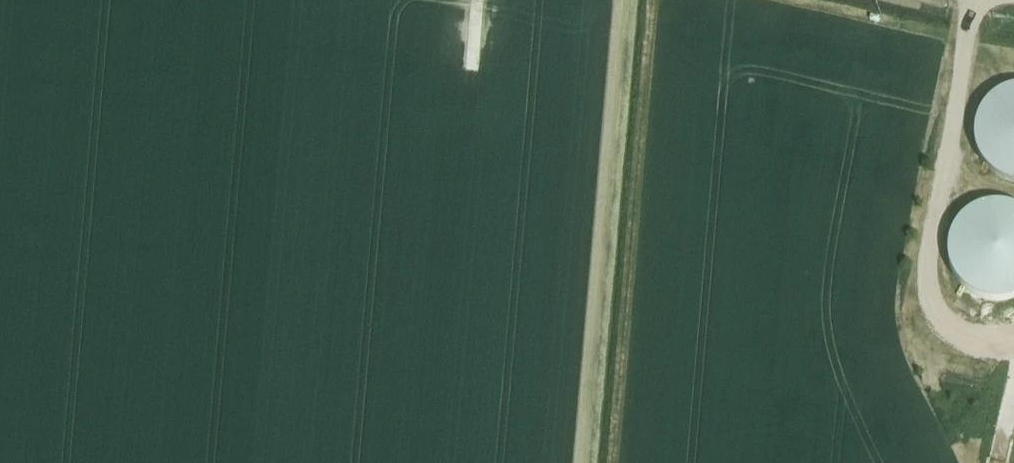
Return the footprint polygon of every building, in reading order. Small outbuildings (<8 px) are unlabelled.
[(986,171),(984,169),(989,173),(996,178),(1004,182),(1012,184),(1013,184),(1013,85),(1004,88),(996,91),(989,96),(983,103),(978,110),(974,118),(972,126),(971,135),(972,144),(974,152),(978,160),(983,168),(986,171)] [(948,252),(948,261),(950,269),(954,276),(958,284),(964,290),(971,295),(978,299),(986,302),(994,303),(1003,303),(1011,302),(1013,301),(1013,204),(1011,203),(1003,202),(995,202),(986,203),(978,206),(971,210),(964,215),(958,221),(954,228),(950,236),(948,244),(948,252)]
